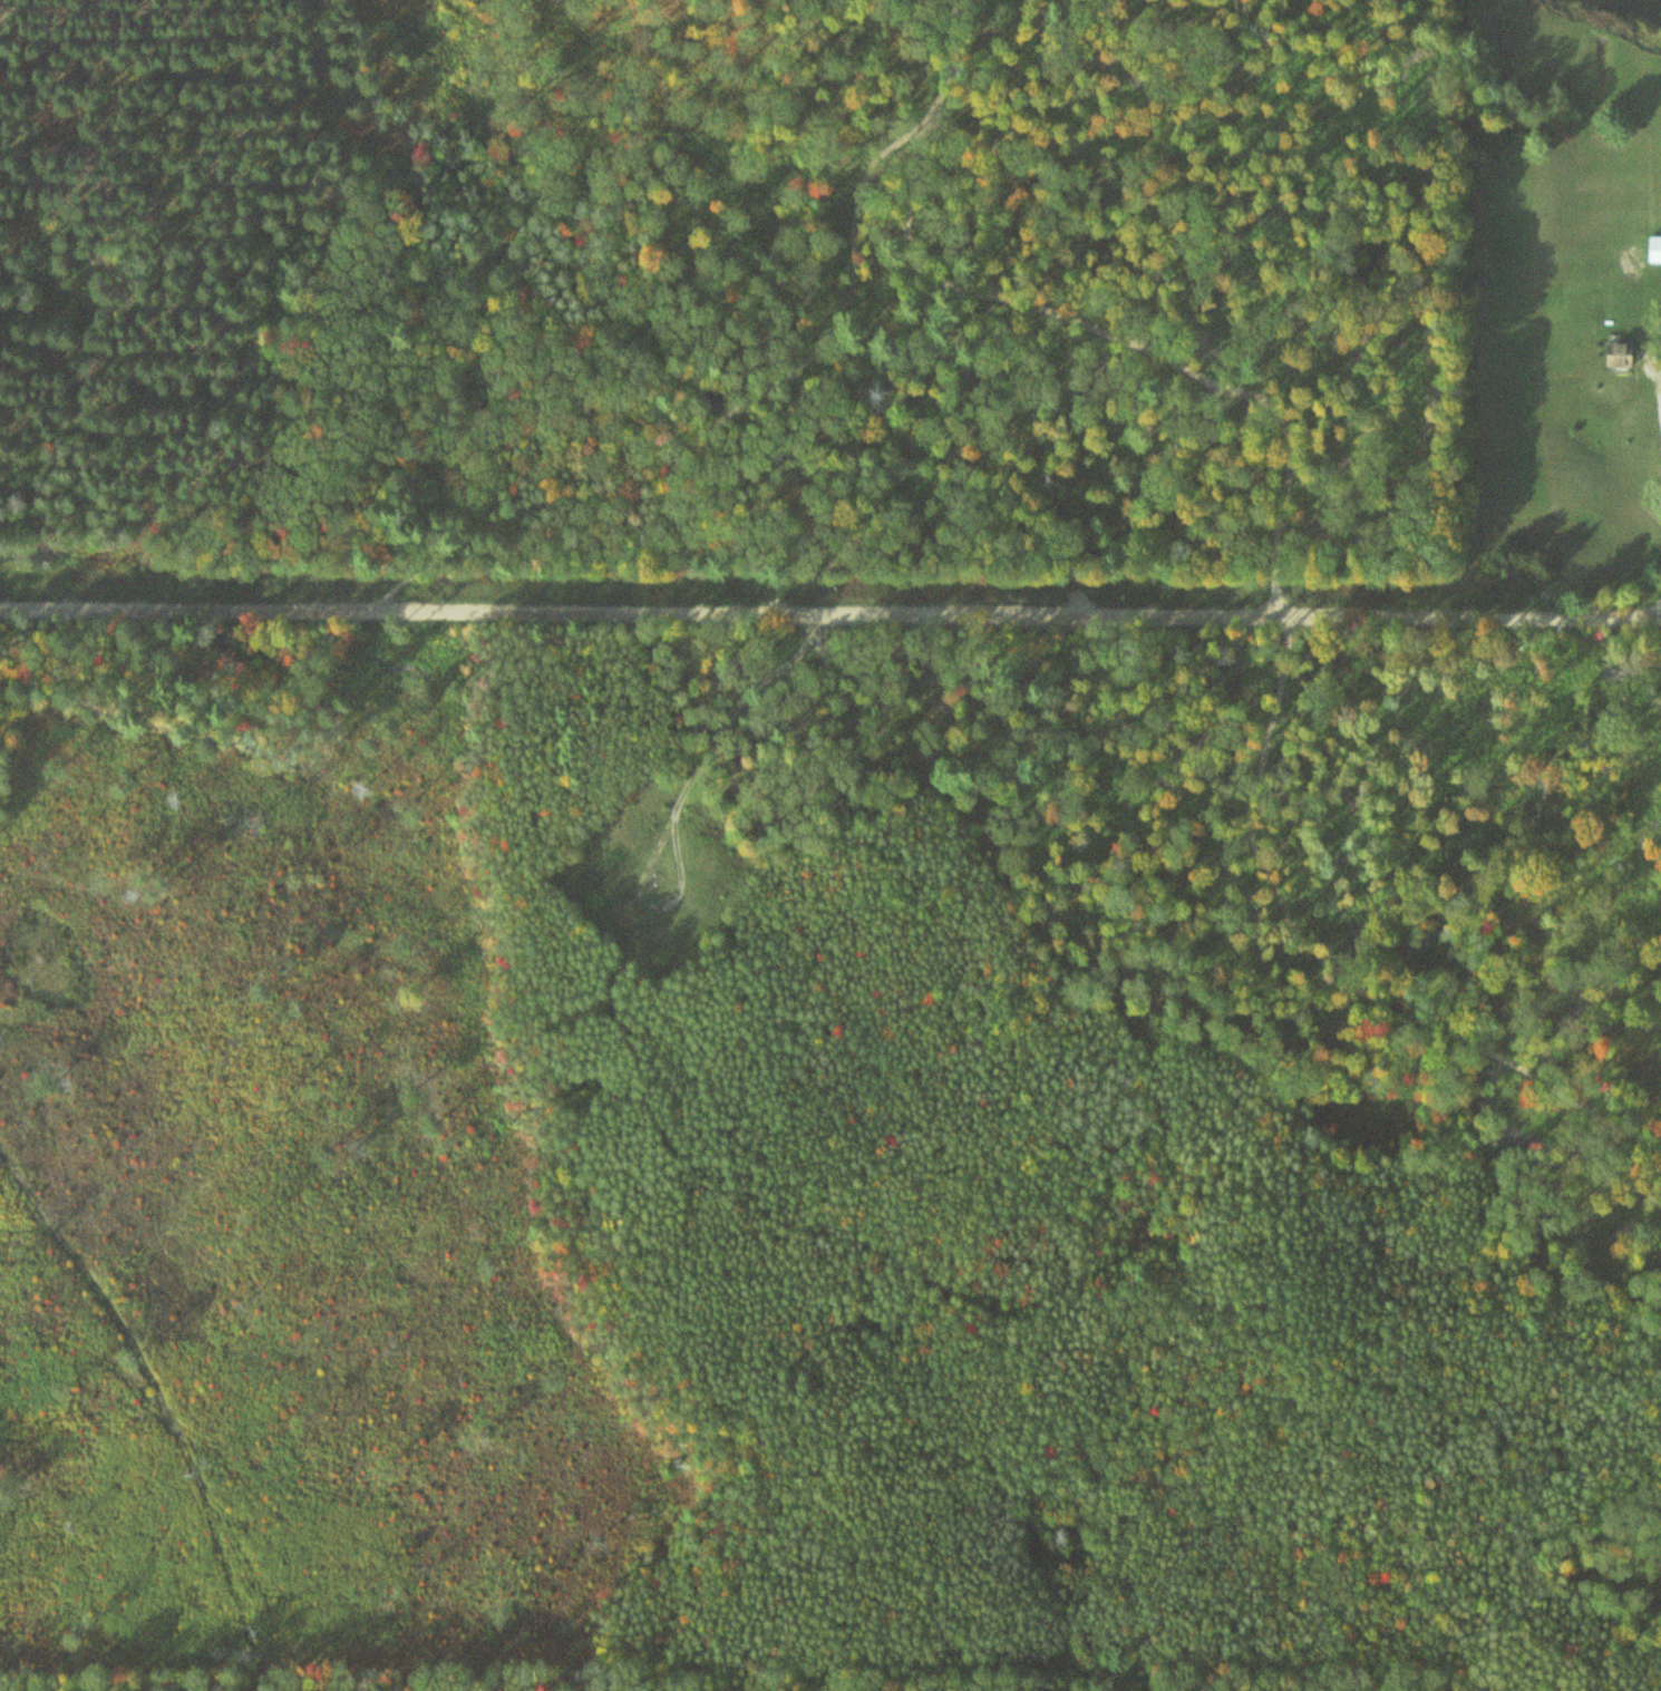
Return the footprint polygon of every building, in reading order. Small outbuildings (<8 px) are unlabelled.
[(1643,237),(1643,263),(1660,263),(1660,237),(1643,237)] [(1629,342),(1599,342),(1599,368),(1629,368),(1629,342)]
